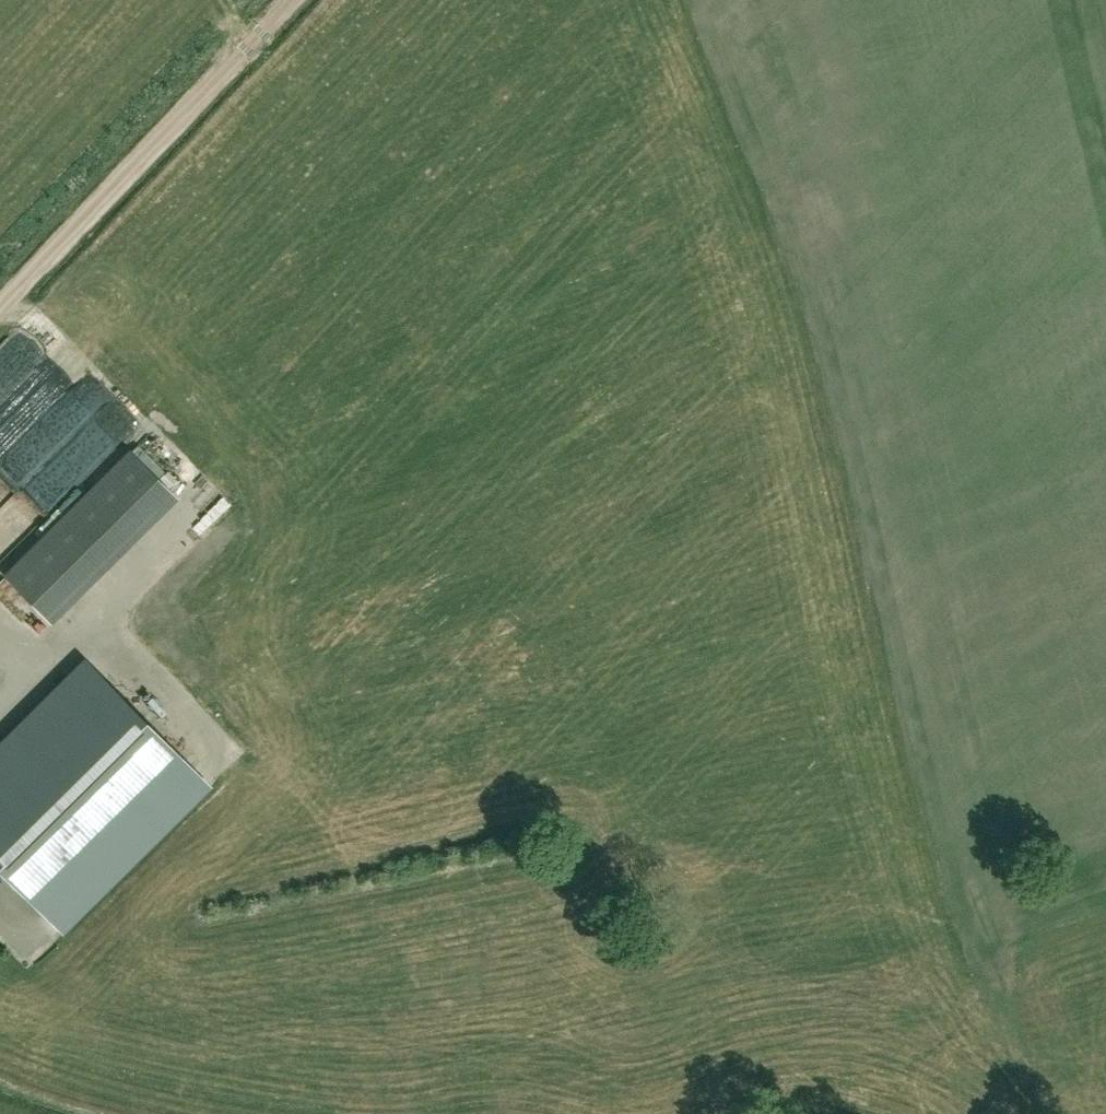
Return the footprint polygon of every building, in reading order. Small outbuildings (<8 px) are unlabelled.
[(36,363),(12,342),(0,355),(0,402),(36,363)] [(23,426),(68,396),(51,372),(26,388),(31,396),(11,409),(23,426)] [(0,472),(0,560),(78,501),(69,489),(101,464),(84,442),(88,438),(101,456),(113,446),(83,408),(0,472)] [(6,576),(53,623),(177,499),(130,452),(6,576)] [(64,932),(210,787),(87,663),(0,749),(0,867),(64,932)]
